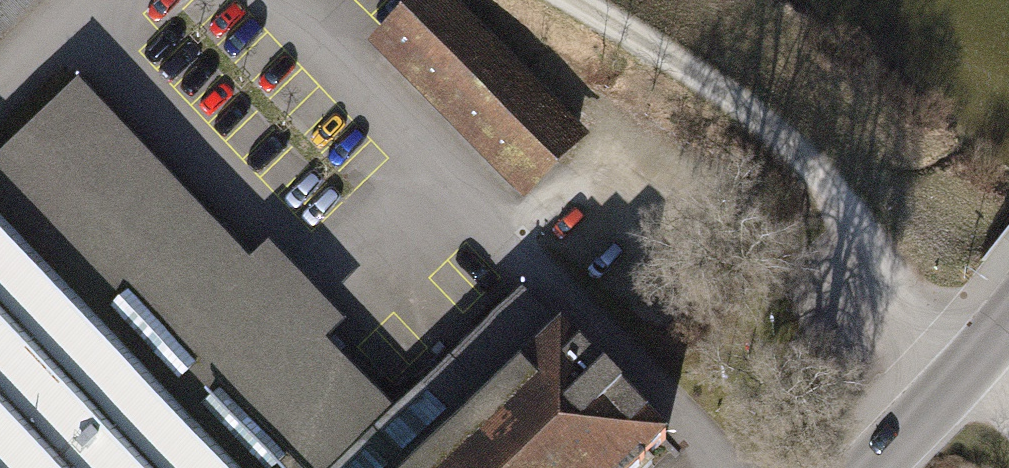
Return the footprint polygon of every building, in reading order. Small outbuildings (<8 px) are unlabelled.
[(29,0),(0,0),(0,27),(29,0)] [(391,63),(523,191),(579,133),(448,5),(391,63)] [(663,431),(533,300),(418,406),(98,70),(0,155),(0,467),(623,467),(663,431)]
